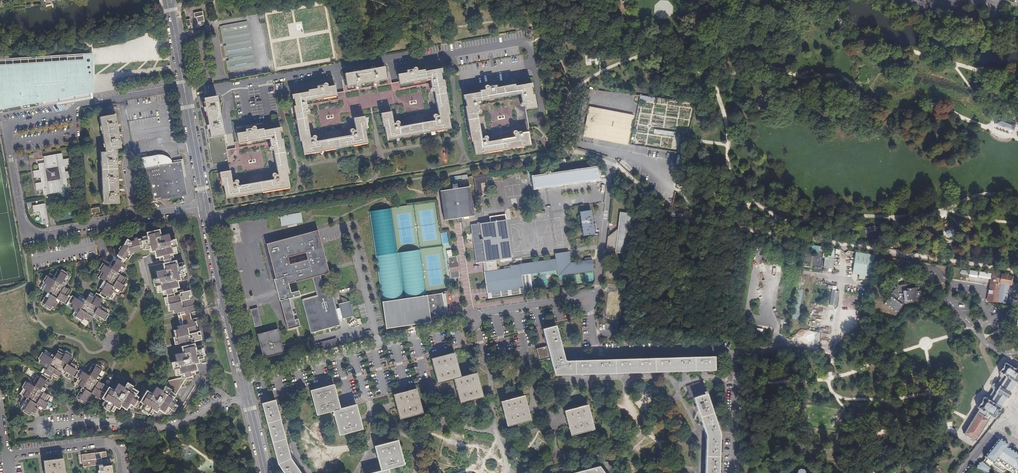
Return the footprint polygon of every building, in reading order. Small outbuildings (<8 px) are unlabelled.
[(198,24),(204,23),(203,21),(204,21),(202,11),(193,12),(194,17),(196,16),(198,24)] [(247,20),(220,25),(223,42),(225,42),(225,44),(223,45),(225,55),(227,54),(228,59),(226,60),(227,69),(254,65),(247,20)] [(91,95),(89,80),(88,74),(92,74),(91,52),(14,56),(14,57),(15,57),(16,63),(0,63),(0,86),(4,105),(23,101),(23,103),(24,107),(57,101),(91,95)] [(91,95),(57,101),(57,103),(93,97),(96,52),(91,52),(92,74),(88,74),(89,80),(91,95)] [(383,66),(344,73),(346,85),(355,83),(356,87),(360,86),(359,82),(373,80),(373,84),(377,83),(377,79),(385,78),(383,66)] [(391,110),(382,112),(387,137),(449,126),(439,67),(424,70),(423,69),(416,70),(417,68),(416,66),(414,66),(412,68),(406,69),(407,72),(398,73),(399,82),(430,76),(431,86),(430,88),(431,91),(433,91),(434,89),(439,114),(436,115),(436,114),(434,113),(432,114),(432,116),(433,117),(434,117),(434,119),(398,125),(398,124),(399,123),(399,121),(398,120),(396,120),(395,121),(395,122),(393,123),(391,110)] [(294,94),(304,152),(367,141),(362,116),(353,117),(356,130),(353,130),(353,129),(351,128),(349,129),(349,131),(351,132),(351,135),(315,141),(315,139),(316,138),(316,136),(315,135),(313,135),(312,137),(310,138),(306,113),(308,113),(309,112),(309,110),(307,109),(305,99),(335,93),(334,85),(326,86),(327,83),(325,82),(323,82),(323,83),(323,84),(317,85),(317,88),(308,89),(308,91),(294,94)] [(524,110),(533,109),(529,84),(513,87),(513,85),(495,88),(494,86),(487,87),(486,86),(484,85),(483,87),(483,89),(485,90),(479,91),(479,92),(464,95),(475,153),(529,144),(527,132),(520,134),(520,132),(516,133),(515,131),(513,131),(512,132),(512,134),(514,135),(514,138),(488,143),(486,140),(487,138),(486,137),(484,136),(483,137),(483,139),(481,139),(477,115),(479,114),(480,113),(479,111),(477,110),(476,100),(519,93),(521,102),(519,103),(519,106),(521,107),(523,106),(524,105),(524,110)] [(0,108),(23,103),(23,101),(4,105),(0,86),(0,107),(0,108)] [(213,163),(229,160),(217,95),(201,98),(203,106),(204,106),(204,110),(203,110),(206,125),(207,124),(207,128),(213,163)] [(628,146),(633,116),(588,108),(583,137),(628,146)] [(104,202),(119,201),(116,149),(115,147),(120,146),(115,112),(99,115),(105,149),(101,150),(104,202)] [(994,125),(1012,132),(1016,124),(1013,123),(1015,119),(1002,114),(1001,118),(998,116),(994,125)] [(237,133),(239,141),(269,136),(271,146),(269,147),(269,149),(270,150),(272,150),(274,149),(278,174),(276,174),(275,173),(273,173),(272,174),(272,176),(274,177),(274,179),(239,185),(238,183),(239,182),(239,180),(237,179),(235,180),(235,182),(233,182),(231,170),(222,171),(226,196),(289,185),(279,127),(264,130),(263,128),(256,129),(256,127),(255,126),(253,126),(252,128),(246,128),(246,131),(237,133)] [(45,192),(63,189),(62,183),(69,182),(69,181),(68,176),(73,175),(69,156),(63,157),(62,151),(44,154),(45,160),(39,161),(40,167),(34,168),(35,174),(36,174),(41,173),(42,180),(37,181),(36,181),(37,187),(38,187),(44,186),(45,192)] [(149,202),(188,194),(181,160),(172,162),(172,160),(167,156),(163,155),(157,155),(140,158),(149,202)] [(534,188),(538,188),(538,181),(591,174),(592,180),(597,179),(595,168),(532,177),(534,188)] [(488,174),(473,177),(476,197),(481,196),(480,184),(489,182),(488,174)] [(538,181),(538,188),(592,180),(591,174),(538,181)] [(461,217),(473,216),(470,198),(469,187),(457,188),(456,184),(452,185),(452,189),(441,191),(445,220),(457,218),(457,222),(462,221),(461,217)] [(682,201),(674,199),(670,216),(678,217),(682,201)] [(42,224),(47,223),(44,204),(32,206),(33,213),(39,212),(42,224)] [(578,212),(580,222),(591,220),(590,211),(578,212)] [(301,214),(280,217),(282,227),(288,226),(297,224),(302,223),(301,214)] [(488,272),(497,270),(496,260),(502,259),(503,262),(512,261),(506,216),(490,218),(491,223),(472,226),(477,263),(486,261),(488,272)] [(619,229),(608,238),(607,253),(624,255),(625,242),(632,242),(634,218),(621,216),(619,229)] [(591,220),(580,222),(582,236),(593,234),(593,230),(592,225),(591,220)] [(229,225),(232,236),(241,234),(239,223),(229,225)] [(878,231),(877,227),(876,224),(863,227),(865,234),(878,231)] [(145,236),(146,239),(147,245),(148,248),(153,247),(159,246),(160,250),(157,250),(158,257),(162,257),(162,259),(165,259),(173,257),(176,257),(175,253),(179,252),(176,239),(173,240),(172,233),(164,235),(162,228),(149,231),(150,235),(145,236)] [(281,302),(289,330),(298,327),(301,327),(299,320),(296,321),(290,299),(294,298),(301,296),(301,295),(300,291),(292,293),(290,284),(313,278),(316,290),(318,297),(302,301),(311,335),(341,327),(340,321),(343,320),(343,321),(354,318),(354,313),(353,309),(350,305),(347,301),(342,298),(344,304),(339,305),(340,309),(337,310),(332,293),(326,295),(321,276),(330,274),(319,231),(304,235),(267,245),(277,280),(275,280),(281,302)] [(244,245),(241,234),(232,236),(235,247),(244,245)] [(129,238),(119,254),(121,256),(127,260),(132,251),(142,249),(142,246),(145,246),(143,239),(143,237),(139,238),(139,236),(135,237),(136,239),(133,240),(129,238)] [(824,249),(803,246),(802,250),(811,252),(811,253),(814,253),(814,252),(824,254),(824,249)] [(834,251),(826,250),(825,256),(822,255),(821,259),(824,259),(822,269),(832,270),(833,261),(832,260),(834,251)] [(397,255),(377,258),(383,301),(425,296),(419,252),(397,255)] [(497,270),(488,272),(485,272),(488,292),(522,288),(521,275),(529,274),(557,270),(558,276),(593,271),(592,260),(570,263),(569,257),(566,258),(565,252),(555,253),(555,259),(520,264),(520,265),(510,266),(511,268),(497,270)] [(874,258),(854,254),(851,274),(858,275),(857,280),(861,281),(862,277),(870,278),(874,258)] [(127,260),(121,256),(119,259),(116,257),(112,263),(108,260),(99,275),(106,280),(101,289),(104,291),(102,294),(106,297),(108,297),(109,295),(113,297),(117,290),(121,293),(130,278),(122,273),(128,264),(125,262),(127,260)] [(449,258),(451,279),(460,278),(457,256),(449,258)] [(178,259),(173,260),(166,262),(165,262),(167,269),(159,271),(161,277),(157,278),(160,291),(164,291),(165,294),(169,293),(170,296),(176,295),(176,291),(179,291),(178,288),(182,287),(180,280),(176,281),(176,277),(183,275),(187,275),(184,262),(179,263),(178,259)] [(69,304),(71,301),(73,298),(70,296),(71,294),(74,290),(66,286),(72,277),(60,270),(56,276),(52,273),(43,288),(51,292),(45,302),(56,309),(62,300),(69,304)] [(522,288),(523,294),(532,293),(529,274),(521,275),(522,288)] [(1011,280),(992,276),(990,287),(989,286),(986,304),(996,305),(1000,286),(1008,287),(1009,288),(1011,280)] [(1000,286),(996,304),(1005,306),(1008,287),(1000,286)] [(897,288),(893,293),(894,294),(892,296),(891,296),(883,306),(896,316),(903,305),(919,303),(919,299),(920,299),(919,294),(918,294),(917,290),(907,291),(906,287),(897,288)] [(488,292),(488,299),(523,294),(522,288),(488,292)] [(176,295),(170,296),(169,296),(172,310),(176,309),(177,312),(180,311),(194,308),(192,298),(195,298),(194,294),(191,295),(190,290),(186,291),(185,289),(179,291),(176,291),(176,295)] [(106,297),(102,294),(100,293),(99,296),(93,292),(88,300),(79,294),(77,297),(75,295),(74,296),(73,298),(71,301),(73,303),(71,306),(78,310),(76,314),(91,323),(95,315),(104,321),(112,309),(102,303),(106,297)] [(837,293),(830,292),(828,306),(835,308),(837,293)] [(443,295),(383,303),(387,330),(431,324),(431,322),(447,320),(444,302),(445,302),(444,295),(443,296),(443,295)] [(251,310),(256,328),(263,326),(261,316),(259,308),(251,310)] [(192,312),(181,315),(182,321),(194,319),(192,312)] [(197,321),(183,324),(180,325),(181,329),(176,330),(180,343),(187,341),(188,344),(197,342),(198,342),(197,340),(202,339),(201,334),(203,333),(202,330),(199,331),(197,321)] [(544,331),(547,344),(546,344),(546,345),(545,346),(546,347),(546,348),(544,348),(540,346),(536,347),(539,360),(545,358),(545,356),(548,357),(550,358),(551,357),(555,374),(713,371),(713,358),(568,360),(566,358),(557,327),(544,331)] [(264,360),(287,354),(285,344),(281,329),(258,335),(264,360)] [(847,338),(836,347),(839,351),(850,342),(847,338)] [(337,340),(314,346),(315,353),(339,347),(337,340)] [(197,342),(188,344),(183,345),(185,352),(177,354),(179,361),(176,361),(179,375),(183,374),(184,377),(188,376),(188,379),(195,378),(194,374),(197,374),(197,371),(200,370),(199,363),(195,364),(194,360),(201,359),(206,358),(203,345),(198,346),(197,342)] [(78,376),(79,374),(81,370),(79,368),(81,366),(75,362),(77,357),(62,348),(58,355),(48,350),(41,361),(50,367),(46,374),(51,376),(52,377),(54,375),(59,379),(64,371),(74,377),(75,374),(78,376)] [(460,378),(453,354),(433,360),(439,384),(455,379),(461,403),(482,397),(476,374),(460,378)] [(1014,394),(1009,391),(1014,382),(1015,383),(1017,378),(1017,369),(1015,367),(1014,369),(1004,362),(997,371),(998,372),(998,374),(998,377),(995,383),(993,383),(991,386),(991,388),(986,395),(984,395),(982,396),(980,395),(979,397),(978,396),(975,398),(974,402),(975,403),(974,405),(976,406),(959,429),(972,439),(983,423),(985,424),(990,416),(992,418),(999,408),(999,407),(1004,398),(1009,401),(1014,394)] [(97,393),(104,398),(104,397),(111,386),(101,380),(107,370),(96,363),(90,373),(83,368),(81,370),(79,374),(82,376),(81,378),(78,382),(85,386),(80,396),(91,403),(97,393)] [(49,379),(51,376),(46,374),(45,373),(43,376),(40,374),(36,380),(32,378),(23,393),(30,397),(24,407),(36,414),(40,408),(45,410),(54,396),(46,390),(52,381),(49,379)] [(188,376),(184,377),(171,380),(168,386),(179,393),(187,379),(188,379),(188,376)] [(111,386),(104,397),(108,399),(105,403),(116,410),(118,405),(122,399),(125,401),(123,405),(129,408),(131,405),(134,407),(141,396),(138,393),(141,390),(129,383),(127,386),(122,382),(117,389),(111,385),(111,386)] [(718,435),(700,382),(684,387),(686,392),(688,391),(690,395),(685,396),(686,400),(692,398),(705,438),(704,472),(717,472),(718,435)] [(179,393),(168,386),(167,386),(165,389),(160,386),(155,392),(150,388),(143,400),(146,402),(143,406),(154,413),(156,409),(160,403),(163,405),(162,408),(167,411),(169,408),(172,410),(179,398),(176,397),(179,393)] [(334,386),(313,391),(319,415),(335,411),(341,434),(362,429),(356,406),(340,410),(334,386)] [(400,419),(421,413),(415,390),(394,395),(400,419)] [(531,420),(524,396),(504,401),(510,425),(531,420)] [(291,459),(276,401),(263,404),(278,464),(285,472),(301,472),(291,459)] [(573,434),(594,428),(587,404),(567,410),(573,434)] [(985,459),(991,464),(993,466),(995,463),(1011,472),(1017,472),(1017,456),(1007,448),(1009,446),(999,440),(984,458),(985,459)] [(373,472),(387,472),(386,469),(403,465),(397,441),(376,447),(382,471),(373,472)] [(112,465),(103,466),(102,458),(107,457),(106,452),(82,455),(84,467),(99,465),(100,472),(113,472),(112,465)] [(64,458),(44,461),(46,472),(66,472),(64,458)] [(985,459),(982,463),(988,468),(991,464),(985,459)] [(975,469),(983,472),(988,472),(990,469),(988,468),(982,463),(981,462),(975,469)]
